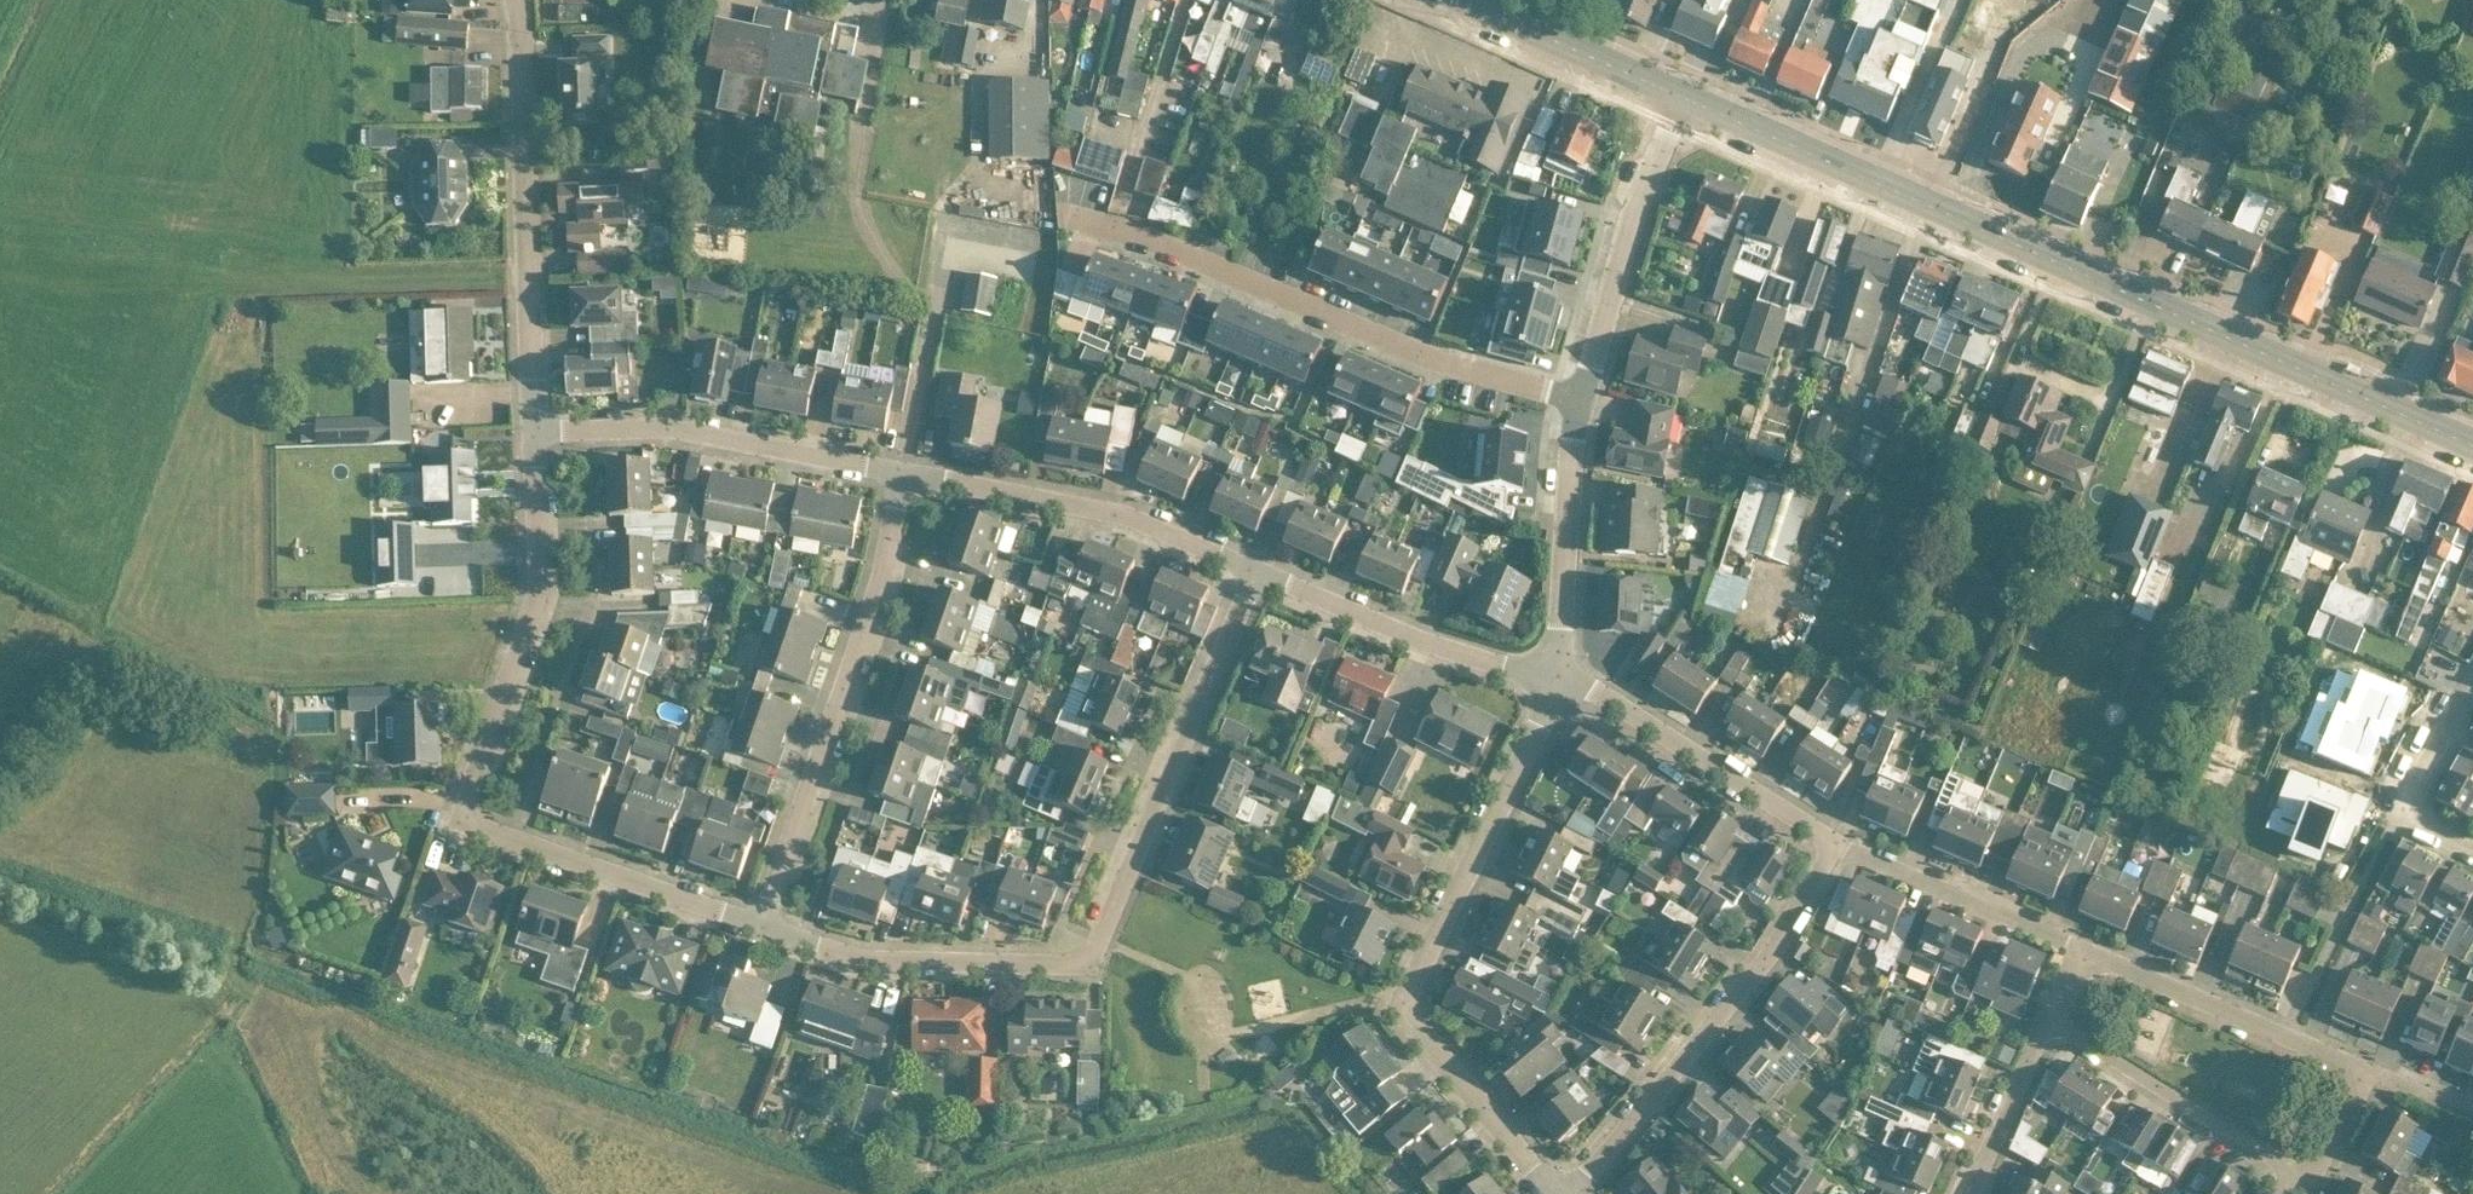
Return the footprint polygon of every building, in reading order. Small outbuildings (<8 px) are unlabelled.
[(410,12),(452,15),(453,0),(411,0),(410,12)] [(970,0),(942,0),(938,22),(964,28),(970,0)] [(1024,33),(1031,0),(985,0),(981,24),(1024,33)] [(1094,0),(1081,0),(1079,8),(1092,11),(1094,0)] [(1088,24),(1099,26),(1102,14),(1103,14),(1107,0),(1094,0),(1092,11),(1088,24)] [(1108,77),(1126,81),(1141,26),(1143,27),(1150,0),(1127,0),(1108,77)] [(1206,32),(1221,38),(1229,19),(1237,0),(1219,0),(1206,32)] [(1208,73),(1216,76),(1234,28),(1243,31),(1256,0),(1237,0),(1229,19),(1221,38),(1208,73)] [(1239,111),(1262,49),(1263,50),(1284,0),(1256,0),(1243,31),(1258,38),(1230,108),(1239,111)] [(1270,53),(1277,56),(1296,13),(1302,0),(1284,0),(1263,50),(1270,53)] [(1654,5),(1657,0),(1619,0),(1613,14),(1645,27),(1654,5)] [(1711,0),(1695,0),(1693,5),(1686,2),(1673,32),(1693,40),(1711,0)] [(1693,40),(1713,49),(1727,17),(1720,14),(1726,0),(1711,0),(1693,40)] [(1728,62),(1764,78),(1774,56),(1777,48),(1755,39),(1772,0),(1756,0),(1738,40),(1728,62)] [(1812,40),(1830,0),(1814,0),(1777,84),(1817,101),(1831,70),(1801,57),(1809,39),(1812,40)] [(1846,106),(1888,123),(1899,96),(1902,98),(1902,99),(1903,100),(1939,14),(1945,0),(1855,0),(1847,19),(1860,25),(1842,66),(1845,67),(1831,99),(1846,106)] [(2091,93),(2131,112),(2180,6),(2183,0),(2134,0),(2091,93)] [(316,18),(342,19),(343,3),(317,2),(316,18)] [(859,101),(862,86),(867,62),(830,55),(837,24),(758,8),(754,27),(716,19),(706,67),(729,72),(720,110),(757,117),(758,115),(776,119),(773,135),(812,143),(822,93),(859,101)] [(468,50),(469,26),(399,19),(397,44),(468,50)] [(973,69),(980,32),(951,26),(949,38),(944,62),(973,69)] [(601,126),(600,103),(608,103),(607,86),(600,86),(599,56),(610,56),(609,38),(575,39),(575,56),(578,56),(579,64),(561,65),(563,127),(601,126)] [(1316,45),(1303,75),(1315,80),(1311,90),(1319,94),(1317,100),(1330,105),(1333,99),(1336,100),(1343,83),(1335,80),(1344,57),(1316,45)] [(1947,50),(1910,134),(1917,137),(1915,141),(1931,148),(1933,144),(1940,147),(1967,84),(1966,83),(1975,62),(1947,50)] [(1343,127),(1340,136),(1342,137),(1372,150),(1375,152),(1362,182),(1391,195),(1385,209),(1407,218),(1439,232),(1444,234),(1474,164),(1498,174),(1512,142),(1518,127),(1518,126),(1519,125),(1519,124),(1520,123),(1521,118),(1528,101),(1493,86),(1487,98),(1455,84),(1408,64),(1405,71),(1386,117),(1354,103),(1343,127)] [(2222,88),(2213,108),(2249,124),(2253,114),(2257,104),(2267,108),(2277,85),(2268,81),(2269,79),(2239,66),(2228,91),(2222,88)] [(482,69),(432,68),(432,113),(452,113),(452,110),(482,110),(482,69)] [(1049,83),(997,83),(997,161),(1049,160),(1049,83)] [(2060,100),(2024,84),(1999,140),(2035,156),(2060,100)] [(1145,93),(1123,89),(1117,115),(1139,120),(1145,93)] [(1062,127),(1083,133),(1087,117),(1066,112),(1062,127)] [(1312,113),(1307,124),(1322,131),(1326,120),(1312,113)] [(1599,129),(1568,116),(1552,154),(1554,155),(1548,168),(1559,173),(1559,174),(1581,183),(1587,169),(1583,167),(1599,129)] [(349,143),(387,145),(388,122),(350,120),(349,143)] [(2195,173),(2215,132),(2196,123),(2177,164),(2195,173)] [(1305,130),(1298,145),(1312,151),(1319,136),(1305,130)] [(1546,143),(1530,135),(1519,159),(1535,166),(1546,143)] [(1075,175),(1116,187),(1117,187),(1127,152),(1085,140),(1078,164),(1075,175)] [(2025,179),(2035,156),(1999,140),(1988,162),(2025,179)] [(459,206),(469,206),(469,204),(465,204),(464,164),(468,164),(467,162),(457,162),(457,148),(454,143),(429,144),(425,144),(414,164),(415,207),(427,226),(456,225),(459,221),(459,206)] [(2071,148),(2042,212),(2080,229),(2089,210),(2090,207),(2109,165),(2071,148)] [(1158,198),(1170,167),(1146,158),(1136,192),(1158,198)] [(2159,233),(2195,249),(2209,218),(2186,208),(2200,179),(2179,169),(2175,177),(2165,199),(2172,202),(2159,233)] [(602,254),(601,225),(625,224),(624,204),(644,203),(642,176),(621,177),(621,185),(559,187),(560,213),(580,212),(580,226),(568,226),(570,253),(581,252),(582,255),(579,255),(580,276),(628,273),(627,253),(602,254)] [(1723,242),(1726,235),(1726,233),(1745,191),(1711,176),(1699,203),(1701,204),(1686,239),(1701,245),(1705,235),(1723,242)] [(1542,196),(1544,188),(1533,185),(1530,193),(1542,196)] [(2376,237),(2392,199),(2365,188),(2350,225),(2376,237)] [(1158,198),(1149,221),(1185,228),(1189,229),(1192,230),(1193,228),(1204,198),(1189,192),(1183,208),(1180,207),(1158,198)] [(1345,192),(1341,201),(1354,207),(1358,197),(1345,192)] [(2209,218),(2195,249),(2251,274),(2260,252),(2265,243),(2252,237),(2268,202),(2248,193),(2244,202),(2231,229),(2209,218)] [(1745,242),(1739,257),(1775,271),(1798,213),(1767,200),(1756,228),(1748,225),(1744,235),(1748,236),(1745,242)] [(1533,229),(1577,242),(1584,216),(1530,201),(1522,226),(1533,229)] [(1377,213),(1373,222),(1387,228),(1391,219),(1377,213)] [(1391,219),(1387,228),(1400,234),(1404,225),(1391,219)] [(1835,268),(1840,254),(1847,231),(1820,222),(1812,245),(1793,304),(1794,304),(1789,317),(1807,323),(1827,265),(1835,268)] [(1570,269),(1577,242),(1533,229),(1522,226),(1515,253),(1526,256),(1521,273),(1549,280),(1553,264),(1570,269)] [(2465,289),(2472,270),(2472,238),(2457,231),(2437,277),(2465,289)] [(1266,244),(1276,247),(1276,246),(1279,235),(1270,232),(1266,244)] [(1335,283),(1351,244),(1327,233),(1310,272),(1335,283)] [(1423,233),(1419,242),(1432,248),(1436,239),(1423,233)] [(1713,265),(1703,298),(1716,302),(1724,304),(1734,272),(1739,257),(1745,242),(1726,233),(1726,235),(1723,242),(1713,265)] [(1358,293),(1375,254),(1379,244),(1356,234),(1351,244),(1335,283),(1358,293)] [(1861,236),(1853,259),(1848,275),(1823,360),(1849,368),(1856,344),(1869,348),(1887,289),(1900,249),(1861,236)] [(1443,257),(1449,244),(1436,239),(1432,248),(1430,252),(1443,257)] [(2322,311),(2330,292),(2323,289),(2334,264),(2304,251),(2278,313),(2308,326),(2315,308),(2322,311)] [(1382,303),(1399,264),(1377,255),(1375,254),(1358,293),(1382,303)] [(1104,307),(1119,266),(1096,258),(1081,298),(1104,307)] [(1913,281),(1901,307),(1924,317),(1915,338),(1929,344),(1930,340),(1949,296),(1959,274),(1922,259),(1913,281)] [(1406,313),(1423,274),(1399,264),(1382,303),(1406,313)] [(2419,328),(2426,311),(2428,312),(2430,307),(2428,307),(2435,291),(2373,264),(2357,302),(2358,302),(2360,298),(2394,312),(2392,317),(2419,328)] [(1130,316),(1145,275),(1119,266),(1104,307),(1130,316)] [(1073,302),(1081,279),(1059,271),(1055,296),(1073,302)] [(1561,300),(1544,295),(1549,280),(1521,273),(1509,314),(1509,315),(1558,329),(1563,308),(1559,307),(1561,300)] [(991,317),(998,279),(968,274),(961,311),(991,317)] [(1431,324),(1448,284),(1423,274),(1406,313),(1431,324)] [(1757,304),(1741,351),(1772,361),(1788,314),(1792,304),(1798,285),(1769,274),(1757,304)] [(1156,325),(1171,284),(1145,275),(1130,316),(1156,325)] [(689,276),(686,292),(698,294),(700,278),(689,276)] [(1944,353),(1929,347),(1923,362),(1955,375),(1961,361),(1962,361),(1993,289),(1966,277),(1949,317),(1958,321),(1944,353)] [(1189,315),(1196,293),(1171,284),(1156,325),(1181,334),(1177,345),(1191,350),(1202,320),(1189,315)] [(2020,300),(1993,289),(1962,361),(1979,369),(1993,336),(2003,340),(2020,300)] [(591,345),(639,344),(638,313),(621,313),(620,293),(574,294),(575,328),(607,327),(607,343),(591,344),(591,345)] [(1701,301),(1687,298),(1684,308),(1698,312),(1701,301)] [(1232,354),(1249,315),(1224,304),(1216,325),(1202,320),(1191,350),(1204,355),(1208,344),(1232,354)] [(901,324),(903,311),(884,308),(881,320),(901,324)] [(427,332),(416,332),(416,348),(427,348),(428,384),(444,383),(468,382),(467,347),(472,347),(471,311),(447,311),(426,312),(427,332)] [(1552,350),(1558,329),(1509,315),(1509,314),(1500,312),(1488,355),(1526,366),(1530,351),(1545,355),(1547,348),(1552,350)] [(1806,354),(1822,359),(1835,319),(1819,314),(1806,354)] [(1257,365),(1274,325),(1249,315),(1232,354),(1257,365)] [(1281,375),(1298,336),(1274,325),(1257,365),(1281,375)] [(1698,373),(1708,339),(1676,330),(1671,349),(1639,340),(1628,382),(1675,395),(1683,369),(1698,373)] [(833,355),(831,369),(845,371),(852,334),(838,331),(833,355)] [(1093,348),(1096,339),(1083,334),(1079,343),(1093,348)] [(1306,386),(1323,346),(1298,336),(1281,375),(1306,386)] [(2459,338),(2439,383),(2472,398),(2472,345),(2459,338)] [(755,339),(753,354),(752,359),(764,361),(755,408),(782,414),(791,366),(765,362),(769,342),(755,339)] [(1106,354),(1110,345),(1096,339),(1093,348),(1106,354)] [(749,371),(752,359),(753,354),(699,343),(697,353),(692,377),(697,378),(694,397),(727,403),(729,392),(745,395),(749,371)] [(593,361),(567,361),(568,396),(619,394),(618,376),(632,376),(631,344),(591,345),(591,346),(592,346),(593,361)] [(1143,363),(1146,354),(1132,349),(1129,358),(1143,363)] [(1741,351),(1740,351),(1734,367),(1766,378),(1772,361),(1741,351)] [(817,366),(831,369),(833,355),(819,352),(817,366)] [(2191,372),(2149,354),(2129,401),(2172,419),(2191,372)] [(1355,407),(1372,367),(1347,357),(1331,396),(1355,407)] [(1159,388),(1162,383),(1163,380),(1124,363),(1119,374),(1139,383),(1141,384),(1143,381),(1159,388)] [(808,419),(812,395),(817,372),(791,366),(782,414),(808,419)] [(872,367),(869,382),(860,429),(886,434),(891,410),(903,412),(911,370),(897,367),(896,371),(872,367)] [(1380,417),(1397,378),(1372,367),(1355,407),(1379,417),(1380,417)] [(993,454),(997,430),(1001,408),(972,403),(976,381),(945,375),(942,393),(937,417),(956,420),(951,446),(966,449),(966,451),(972,452),(972,450),(993,454)] [(860,429),(869,382),(842,376),(833,423),(860,429)] [(1885,376),(1869,412),(1892,422),(1908,387),(1892,380),(1885,376)] [(1418,434),(1429,407),(1416,401),(1422,388),(1397,378),(1380,417),(1379,417),(1374,427),(1400,439),(1405,428),(1418,434)] [(2012,402),(2005,418),(2035,431),(2028,447),(2021,465),(2013,482),(2048,497),(2055,479),(2065,484),(2063,488),(2082,496),(2084,491),(2093,469),(2056,453),(2070,422),(2048,412),(2055,395),(2021,380),(2012,402)] [(371,420),(316,422),(317,447),(410,444),(409,384),(370,385),(371,420)] [(1230,399),(1234,390),(1220,384),(1216,393),(1230,399)] [(2248,433),(2252,423),(2261,401),(2225,386),(2194,462),(2217,472),(2236,427),(2248,433)] [(1200,397),(1188,391),(1183,402),(1196,408),(1200,397)] [(1022,393),(1018,414),(1037,418),(1041,397),(1022,393)] [(1275,413),(1281,400),(1272,396),(1269,403),(1266,409),(1275,413)] [(1266,409),(1269,403),(1256,397),(1252,406),(1265,412),(1266,409)] [(1065,464),(1076,466),(1084,425),(1055,419),(1059,402),(1042,399),(1042,400),(1034,442),(1049,445),(1045,464),(1065,467),(1065,464)] [(1237,411),(1212,401),(1205,416),(1230,426),(1237,411)] [(1668,443),(1674,411),(1638,404),(1632,435),(1617,432),(1609,467),(1662,478),(1669,443),(1668,443)] [(1130,448),(1136,417),(1137,411),(1116,408),(1115,414),(1088,409),(1085,425),(1084,425),(1076,466),(1086,468),(1086,471),(1105,475),(1111,445),(1130,448)] [(1966,412),(1954,440),(1969,447),(1971,443),(1981,419),(1966,412)] [(1176,416),(1171,440),(1202,446),(1206,422),(1176,416)] [(1827,448),(1834,424),(1812,417),(1804,440),(1827,448)] [(1981,419),(1971,443),(1989,451),(1997,433),(2000,424),(1982,417),(1981,419)] [(1163,426),(1149,420),(1144,430),(1158,436),(1163,426)] [(1264,421),(1250,455),(1261,459),(1269,439),(1274,427),(1275,426),(1264,421)] [(1423,470),(1412,492),(1448,510),(1453,501),(1511,528),(1515,510),(1507,508),(1509,492),(1522,493),(1528,437),(1480,432),(1475,483),(1461,482),(1425,465),(1425,466),(1423,470)] [(1161,492),(1179,450),(1156,440),(1138,482),(1161,492)] [(1311,443),(1308,451),(1316,454),(1319,447),(1311,443)] [(1741,456),(1768,461),(1771,447),(1743,443),(1741,456)] [(1208,445),(1203,455),(1216,461),(1221,451),(1208,445)] [(1202,460),(1179,450),(1161,492),(1184,502),(1202,460)] [(1221,451),(1216,461),(1232,467),(1236,457),(1221,451)] [(432,471),(425,471),(425,473),(426,473),(427,505),(426,505),(426,507),(433,507),(434,526),(473,525),(472,499),(478,498),(478,497),(477,497),(476,489),(477,489),(477,488),(476,488),(476,481),(477,481),(477,480),(476,480),(476,472),(477,472),(477,471),(476,471),(475,453),(431,454),(432,471)] [(688,467),(685,481),(697,484),(700,470),(702,455),(690,453),(688,467)] [(1408,457),(1395,483),(1412,492),(1423,470),(1425,466),(1408,457)] [(610,490),(651,489),(650,462),(609,464),(610,490)] [(2402,536),(2430,472),(2407,462),(2392,498),(2399,501),(2387,529),(2402,536)] [(1234,523),(1252,481),(1258,467),(1249,463),(1243,477),(1229,472),(1211,513),(1234,523)] [(1311,474),(1312,472),(1301,468),(1300,470),(1295,482),(1306,486),(1311,474)] [(2292,521),(2305,491),(2266,474),(2267,470),(2266,470),(2239,531),(2261,541),(2271,519),(2290,527),(2292,521)] [(735,527),(743,482),(731,480),(732,476),(713,472),(708,496),(706,507),(693,504),(691,518),(703,520),(703,521),(735,527)] [(2439,516),(2444,505),(2454,483),(2430,472),(2402,536),(2419,543),(2432,513),(2439,516)] [(1295,482),(1281,476),(1276,486),(1291,492),(1295,482)] [(1719,573),(1741,580),(1750,552),(1788,565),(1810,497),(1750,478),(1719,573)] [(778,535),(781,521),(769,519),(771,508),(775,484),(756,480),(755,484),(743,482),(735,527),(766,533),(766,532),(778,535)] [(1275,491),(1252,481),(1234,523),(1258,533),(1275,491)] [(1295,482),(1291,492),(1305,498),(1309,488),(1306,486),(1295,482)] [(2444,562),(2445,563),(2459,531),(2471,537),(2472,532),(2472,491),(2459,485),(2450,507),(2405,611),(2421,618),(2444,562)] [(610,517),(625,516),(626,529),(666,528),(665,515),(652,516),(651,489),(610,490),(610,517)] [(790,537),(822,543),(830,499),(818,496),(819,492),(800,489),(793,523),(781,521),(778,535),(790,537)] [(1664,556),(1665,538),(1657,537),(1660,492),(1616,489),(1615,506),(1608,506),(1606,552),(1664,556)] [(842,501),(830,499),(822,543),(853,549),(862,501),(843,497),(842,501)] [(2107,556),(2148,573),(2172,514),(2131,497),(2107,556)] [(1284,544),(1307,554),(1325,513),(1302,503),(1284,544)] [(2302,525),(2281,575),(2301,583),(2315,550),(2349,564),(2370,514),(2354,508),(2351,517),(2320,504),(2310,528),(2302,525)] [(1349,517),(1364,523),(1368,513),(1354,508),(1349,517)] [(1348,523),(1325,513),(1307,554),(1330,564),(1348,523)] [(1368,513),(1364,523),(1378,529),(1382,519),(1368,513)] [(1531,526),(1531,514),(1519,513),(1518,525),(1531,526)] [(958,539),(998,553),(1007,527),(967,514),(958,539)] [(674,541),(685,543),(689,517),(678,515),(674,541)] [(1893,523),(1874,516),(1865,538),(1884,545),(1893,523)] [(2292,521),(2290,527),(2299,531),(2302,525),(2293,521),(2292,521)] [(414,526),(376,527),(378,587),(416,586),(414,526)] [(1357,576),(1380,586),(1398,544),(1375,534),(1357,576)] [(1423,548),(1437,554),(1441,544),(1427,538),(1423,548)] [(1510,629),(1529,584),(1487,566),(1485,571),(1471,565),(1477,550),(1449,538),(1432,578),(1460,590),(1462,585),(1481,593),(1475,606),(1471,604),(1468,611),(1482,616),(1480,620),(1495,627),(1497,623),(1510,629)] [(989,578),(998,553),(958,539),(949,564),(989,578)] [(611,543),(612,569),(654,568),(653,541),(611,543)] [(1094,596),(1112,553),(1089,543),(1084,555),(1065,547),(1060,562),(1056,573),(1048,595),(1065,602),(1071,586),(1094,596)] [(1398,544),(1380,586),(1403,596),(1410,579),(1424,585),(1437,554),(1423,548),(1421,553),(1398,544)] [(687,545),(685,561),(704,564),(706,548),(687,545)] [(2219,547),(2208,574),(2221,579),(2232,552),(2219,547)] [(1094,596),(1081,626),(1118,641),(1124,626),(1143,583),(1130,577),(1136,563),(1112,553),(1094,596)] [(1056,573),(1060,562),(1046,557),(1042,568),(1056,573)] [(2138,599),(2131,616),(2149,623),(2152,625),(2175,568),(2154,560),(2143,587),(2138,599)] [(746,567),(732,563),(728,576),(742,580),(746,567)] [(613,596),(637,596),(655,595),(654,568),(612,569),(613,596)] [(786,572),(772,570),(769,589),(783,591),(786,572)] [(1161,641),(1167,625),(1168,625),(1186,582),(1163,572),(1156,589),(1143,583),(1124,626),(1118,641),(1121,642),(1132,647),(1138,632),(1161,641)] [(2208,574),(2196,601),(2219,610),(2230,583),(2221,579),(2208,574)] [(996,580),(992,593),(1002,597),(1007,583),(996,580)] [(1600,632),(1638,634),(1641,583),(1603,581),(1600,632)] [(1204,640),(1218,609),(1205,603),(1210,592),(1186,582),(1168,625),(1182,631),(1204,640)] [(771,639),(814,653),(818,642),(822,643),(828,624),(805,617),(795,613),(803,589),(790,585),(782,608),(771,639)] [(2320,606),(2308,636),(2326,643),(2337,619),(2334,618),(2346,591),(2332,585),(2323,607),(2320,606)] [(1010,598),(1013,589),(1006,587),(1003,595),(1010,598)] [(940,590),(931,616),(971,629),(980,604),(940,590)] [(2346,591),(2334,618),(2337,619),(2362,630),(2373,603),(2346,591)] [(992,593),(987,607),(997,611),(1002,597),(992,593)] [(673,607),(672,594),(661,594),(661,607),(670,607),(673,607)] [(650,676),(666,630),(704,628),(712,606),(673,607),(670,607),(670,613),(643,614),(618,615),(618,616),(620,616),(613,636),(609,634),(601,659),(595,657),(594,657),(638,673),(650,676)] [(1684,615),(1666,643),(1678,651),(1696,623),(1684,615)] [(923,641),(945,649),(962,655),(971,629),(931,616),(923,641)] [(1040,619),(1036,630),(1051,636),(1056,625),(1040,619)] [(2337,619),(2326,643),(2355,655),(2365,631),(2362,630),(2337,619)] [(1253,669),(1271,677),(1281,681),(1271,703),(1295,713),(1322,648),(1299,638),(1297,643),(1269,631),(1253,669)] [(1647,672),(1660,652),(1666,643),(1651,634),(1645,643),(1632,663),(1647,672)] [(757,680),(770,685),(774,673),(784,677),(807,685),(814,666),(810,665),(814,653),(771,639),(761,669),(757,680)] [(1732,686),(1735,682),(1742,672),(1751,658),(1739,650),(1720,678),(1732,686)] [(1088,653),(1081,667),(1097,674),(1088,696),(1131,714),(1141,691),(1122,683),(1128,670),(1113,664),(1088,653)] [(970,656),(965,670),(985,677),(992,680),(997,666),(990,663),(980,660),(970,656)] [(628,721),(629,719),(628,719),(633,705),(621,701),(631,671),(638,673),(594,657),(586,683),(589,684),(582,703),(581,704),(628,721)] [(1654,688),(1675,702),(1695,671),(1674,657),(1654,688)] [(914,667),(905,692),(946,707),(963,713),(971,688),(980,691),(985,677),(965,670),(932,659),(927,672),(914,667)] [(1375,722),(1384,701),(1394,679),(1350,660),(1340,682),(1331,703),(1375,722)] [(1151,670),(1150,674),(1153,677),(1156,678),(1160,675),(1160,671),(1158,668),(1154,667),(1151,670)] [(1716,685),(1695,671),(1675,702),(1696,716),(1716,685)] [(726,672),(722,682),(736,687),(740,676),(726,672)] [(1755,679),(1742,672),(1735,682),(1747,690),(1755,679)] [(742,722),(785,737),(789,725),(793,727),(799,708),(766,697),(770,685),(757,680),(753,692),(742,722)] [(2322,708),(2322,709),(2383,734),(2390,718),(2402,723),(2412,696),(2388,686),(2385,692),(2359,682),(2356,688),(2341,682),(2330,711),(2322,708)] [(352,711),(391,710),(390,691),(351,692),(352,711)] [(953,738),(938,732),(946,707),(905,692),(896,718),(912,723),(908,736),(949,751),(953,738)] [(1059,727),(1087,739),(1093,726),(1121,738),(1131,714),(1088,696),(1078,718),(1062,711),(1056,725),(1059,727)] [(1720,731),(1742,745),(1764,710),(1743,696),(1720,731)] [(1418,740),(1453,758),(1457,751),(1477,761),(1497,721),(1475,711),(1472,717),(1438,700),(1418,740)] [(1873,752),(1868,763),(1862,778),(1857,791),(1870,796),(1860,818),(1884,828),(1902,786),(1907,774),(1883,764),(1897,733),(1891,731),(1900,708),(1894,705),(1883,728),(1873,752)] [(1789,717),(1802,725),(1809,714),(1796,706),(1789,717)] [(395,766),(414,765),(438,764),(437,708),(398,709),(399,745),(395,745),(395,766)] [(2322,709),(2310,740),(2324,746),(2322,752),(2349,762),(2346,769),(2371,778),(2382,752),(2370,747),(2376,732),(2383,735),(2383,734),(2322,709)] [(1763,759),(1776,738),(1786,724),(1764,710),(1742,745),(1763,759)] [(1800,754),(1787,774),(1808,788),(1831,753),(1838,741),(1817,727),(1821,722),(1809,714),(1802,725),(1814,733),(1809,739),(1800,754)] [(610,737),(614,725),(591,717),(587,729),(610,737)] [(728,739),(735,742),(732,752),(727,751),(723,763),(741,769),(745,757),(778,768),(785,750),(781,748),(785,737),(742,722),(734,719),(728,739)] [(614,725),(610,737),(620,741),(613,760),(626,765),(637,733),(614,725)] [(1374,725),(1365,745),(1380,752),(1389,731),(1374,725)] [(1568,773),(1592,788),(1613,754),(1602,746),(1605,741),(1581,726),(1564,753),(1576,760),(1568,773)] [(1067,748),(1057,773),(1098,791),(1109,765),(1081,753),(1087,739),(1059,727),(1052,742),(1067,748)] [(653,738),(666,743),(679,747),(680,743),(683,744),(686,735),(683,734),(683,732),(671,728),(669,734),(656,730),(653,738)] [(2462,749),(2472,755),(2472,730),(2462,749)] [(1002,734),(998,747),(1009,751),(1014,739),(1002,734)] [(639,735),(634,751),(651,756),(656,741),(639,735)] [(944,765),(949,751),(908,736),(903,749),(887,744),(878,769),(936,789),(944,765)] [(1276,738),(1266,761),(1286,769),(1295,746),(1276,738)] [(1376,812),(1387,790),(1395,794),(1415,754),(1389,741),(1358,803),(1376,812)] [(1856,758),(1868,763),(1873,752),(1860,746),(1855,758),(1856,758)] [(675,747),(671,759),(679,762),(686,758),(688,751),(679,748),(675,747)] [(591,829),(611,770),(560,752),(540,812),(562,820),(565,811),(571,813),(568,821),(591,829)] [(1843,781),(1852,766),(1831,753),(1808,788),(1830,802),(1843,781)] [(1636,797),(1639,792),(1652,772),(1628,756),(1625,761),(1613,754),(1592,788),(1613,802),(1590,839),(1597,843),(1606,848),(1608,845),(1615,833),(1624,818),(1628,813),(1638,798),(1636,797)] [(1235,817),(1250,824),(1258,804),(1243,797),(1253,774),(1215,758),(1196,803),(1234,819),(1235,817)] [(1260,782),(1299,799),(1307,781),(1268,764),(1260,782)] [(662,782),(639,774),(640,772),(626,767),(613,803),(627,807),(616,838),(640,846),(662,782)] [(1025,806),(1038,812),(1061,822),(1061,821),(1054,817),(1059,805),(1087,817),(1098,791),(1057,773),(1041,767),(1031,791),(1025,806)] [(922,829),(927,814),(936,789),(878,769),(869,794),(887,800),(881,817),(911,827),(912,825),(922,829)] [(2291,769),(2274,811),(2303,822),(2292,850),(2320,861),(2327,843),(2348,851),(2358,828),(2344,823),(2355,795),(2291,769)] [(774,780),(750,772),(744,790),(768,799),(774,780)] [(1356,797),(1364,778),(1352,773),(1344,791),(1356,797)] [(1638,798),(1628,813),(1624,818),(1634,825),(1644,832),(1653,818),(1684,839),(1703,812),(1668,789),(1671,784),(1654,773),(1638,798)] [(2469,784),(2451,774),(2436,801),(2470,820),(2472,815),(2472,776),(2469,784)] [(1950,775),(1941,795),(1927,827),(1940,833),(1933,849),(1957,859),(1975,817),(1981,803),(1957,793),(1963,781),(1950,775)] [(1928,789),(1941,795),(1950,775),(1949,775),(1945,785),(1932,779),(1928,789)] [(662,782),(640,846),(664,855),(675,824),(688,829),(701,793),(686,788),(685,791),(662,782)] [(1321,786),(1313,804),(1331,811),(1338,794),(1321,786)] [(1902,786),(1884,828),(1907,838),(1917,816),(1925,795),(1902,786)] [(334,788),(286,790),(287,815),(335,814),(334,788)] [(715,798),(701,793),(688,829),(702,834),(691,864),(715,873),(734,817),(733,817),(737,806),(715,798)] [(1366,836),(1369,831),(1383,838),(1379,845),(1378,845),(1363,877),(1409,899),(1424,868),(1398,855),(1402,847),(1405,849),(1413,832),(1377,815),(1378,813),(1342,796),(1333,820),(1366,836)] [(1687,912),(1699,920),(1748,844),(1735,835),(1740,828),(1712,810),(1683,855),(1684,863),(1701,874),(1696,882),(1703,887),(1687,912)] [(1975,817),(1957,859),(1980,869),(1987,853),(2000,859),(2019,816),(2005,810),(2001,820),(1998,827),(1975,817)] [(1026,828),(1026,813),(1012,813),(1012,828),(1026,828)] [(882,833),(887,819),(876,815),(871,829),(882,833)] [(2032,821),(2019,816),(2000,859),(2014,864),(2007,881),(2030,891),(2053,836),(2030,826),(2032,821)] [(765,827),(734,817),(715,873),(739,881),(753,841),(760,843),(765,827)] [(1210,889),(1232,837),(1189,819),(1188,820),(1191,821),(1178,852),(1175,851),(1167,871),(1183,878),(1185,883),(1194,887),(1199,885),(1210,889)] [(1047,843),(1058,847),(1060,843),(1083,852),(1090,834),(1067,824),(1064,830),(1052,829),(1047,843)] [(1563,870),(1574,847),(1591,856),(1597,843),(1590,839),(1565,827),(1559,840),(1531,826),(1527,835),(1531,837),(1524,851),(1563,870)] [(2068,867),(2081,872),(2096,836),(2096,835),(2082,829),(2079,836),(2057,827),(2053,836),(2030,891),(2053,901),(2068,867)] [(340,829),(323,877),(393,902),(401,879),(391,876),(399,853),(366,842),(368,838),(340,829)] [(1624,839),(1615,833),(1608,845),(1617,851),(1624,839)] [(2117,889),(2123,874),(2101,864),(2107,850),(2110,841),(2096,836),(2081,872),(2095,878),(2094,879),(2079,913),(2102,923),(2117,889)] [(1699,920),(1710,928),(1727,902),(1735,907),(1748,885),(1755,889),(1750,897),(1750,902),(1760,908),(1765,907),(1770,899),(1793,862),(1765,844),(1761,852),(1748,844),(1699,920)] [(853,918),(873,859),(840,848),(828,884),(837,888),(829,910),(853,918)] [(936,920),(957,861),(920,848),(916,858),(899,907),(936,920)] [(873,859),(853,918),(877,926),(879,921),(892,926),(899,906),(899,907),(916,858),(897,851),(892,865),(873,859)] [(1558,896),(1551,909),(1581,923),(1587,911),(1569,901),(1580,879),(1563,870),(1524,851),(1517,865),(1513,863),(1509,871),(1558,896)] [(2234,862),(2226,880),(2239,886),(2251,858),(2237,852),(2234,862)] [(2376,888),(2389,895),(2394,887),(2404,892),(2395,907),(2412,916),(2418,905),(2431,881),(2439,868),(2412,853),(2402,870),(2390,863),(2376,888)] [(2251,858),(2239,886),(2253,892),(2265,864),(2251,858)] [(980,869),(957,861),(936,920),(960,928),(967,908),(981,913),(985,899),(986,899),(992,881),(978,877),(980,869)] [(1287,863),(1281,861),(1274,876),(1293,884),(1294,881),(1300,884),(1304,873),(1298,870),(1300,866),(1289,861),(1287,863)] [(2143,891),(2157,897),(2170,903),(2183,872),(2170,866),(2156,861),(2143,891)] [(2265,864),(2253,892),(2267,898),(2274,880),(2278,870),(2265,864)] [(1656,892),(1664,879),(1642,865),(1634,878),(1656,892)] [(1350,886),(1310,866),(1302,882),(1342,902),(1350,886)] [(993,879),(992,881),(986,899),(999,904),(996,913),(1020,922),(1035,878),(1011,870),(1010,872),(997,868),(993,879)] [(2472,899),(2472,898),(2472,882),(2453,871),(2443,888),(2431,881),(2418,905),(2432,913),(2435,906),(2450,914),(2431,948),(2442,953),(2472,899)] [(2142,882),(2123,874),(2117,889),(2102,923),(2126,933),(2140,899),(2136,897),(2142,882)] [(488,935),(496,912),(503,889),(472,878),(471,882),(461,878),(459,883),(437,875),(429,898),(427,905),(449,913),(446,921),(488,935)] [(1044,930),(1047,920),(1050,910),(1061,914),(1069,890),(1035,878),(1020,922),(1044,930)] [(1840,922),(1864,933),(1882,890),(1857,880),(1855,887),(1841,881),(1829,911),(1842,916),(1840,922)] [(2299,880),(2293,893),(2321,907),(2327,893),(2305,883),(2299,880)] [(1207,906),(1237,918),(1245,899),(1216,886),(1207,906)] [(526,913),(520,930),(521,930),(533,934),(528,949),(550,956),(542,981),(575,993),(589,952),(573,946),(579,930),(587,907),(568,901),(567,904),(557,900),(558,898),(534,890),(526,913)] [(1894,968),(1897,962),(1917,913),(1904,908),(1907,901),(1882,890),(1864,933),(1882,940),(1876,955),(1879,961),(1894,968)] [(2288,903),(2286,907),(2293,910),(2315,920),(2321,907),(2293,893),(2288,903)] [(1527,942),(1539,919),(1495,898),(1491,907),(1495,909),(1488,923),(1527,942)] [(2472,899),(2442,953),(2462,963),(2472,943),(2472,899)] [(1677,924),(1664,945),(1701,968),(1709,956),(1712,958),(1718,949),(1691,932),(1699,920),(1687,912),(1670,902),(1662,915),(1677,924)] [(2219,917),(2217,922),(2222,924),(2229,907),(2224,905),(2219,917)] [(1333,947),(1353,957),(1375,967),(1394,927),(1353,906),(1333,947)] [(1545,922),(1555,927),(1574,937),(1581,923),(1551,909),(1545,922)] [(2152,944),(2175,954),(2190,920),(2167,910),(2152,944)] [(1935,978),(1940,965),(1958,923),(1934,912),(1931,919),(1917,913),(1897,962),(1935,978)] [(2361,915),(2347,943),(2360,949),(2374,921),(2362,915),(2361,915)] [(2190,920),(2175,954),(2199,964),(2213,930),(2190,920)] [(2374,921),(2360,949),(2369,954),(2373,955),(2387,927),(2383,925),(2378,923),(2374,921)] [(407,922),(393,962),(413,968),(426,929),(407,922)] [(1473,943),(1486,950),(1480,963),(1500,973),(1509,977),(1515,964),(1529,972),(1541,949),(1527,942),(1488,923),(1481,936),(1477,934),(1473,943)] [(1958,923),(1940,965),(1960,973),(1953,989),(1956,996),(1970,1002),(1974,992),(1994,946),(1980,940),(1983,933),(1958,923)] [(625,926),(610,969),(632,977),(632,982),(632,985),(634,988),(637,991),(640,993),(644,994),(647,993),(650,992),(653,989),(654,987),(656,985),(679,993),(694,950),(668,940),(669,936),(653,930),(652,935),(625,926)] [(2254,976),(2257,977),(2273,939),(2245,927),(2225,975),(2250,986),(2254,976)] [(2300,951),(2273,939),(2257,977),(2259,978),(2255,988),(2280,999),(2300,951)] [(1693,980),(1701,968),(1664,945),(1651,966),(1691,992),(1697,983),(1693,980)] [(1994,946),(1974,992),(1993,1000),(1990,1008),(2019,1020),(2027,1001),(2044,959),(2010,945),(2007,951),(1994,946)] [(2422,945),(2408,973),(2421,980),(2435,951),(2422,945)] [(2435,951),(2421,980),(2434,986),(2447,957),(2435,951)] [(692,997),(708,1003),(709,1001),(728,1008),(725,1014),(757,1025),(751,1043),(772,1050),(778,1033),(786,1010),(767,1004),(772,987),(756,981),(758,976),(756,972),(749,970),(751,964),(723,955),(719,968),(703,963),(692,997)] [(1636,956),(1628,969),(1638,976),(1646,963),(1636,956)] [(1629,970),(1620,963),(1611,976),(1622,983),(1629,970)] [(1527,1022),(1533,1009),(1546,1015),(1551,1007),(1555,1001),(1541,993),(1509,977),(1500,973),(1493,988),(1462,973),(1446,1006),(1497,1031),(1507,1011),(1527,1022)] [(2357,1023),(2360,1025),(2377,984),(2352,973),(2332,1021),(2354,1030),(2357,1023)] [(888,1007),(889,978),(876,977),(875,1006),(888,1007)] [(1825,988),(1824,989),(1815,981),(1805,993),(1791,981),(1768,1009),(1801,1036),(1813,1022),(1829,1035),(1850,1009),(1825,988)] [(843,991),(842,991),(816,982),(808,1004),(799,1032),(818,1039),(853,1051),(852,1053),(877,1062),(882,1047),(890,1024),(866,1015),(869,1007),(844,998),(845,996),(845,995),(844,994),(844,993),(843,992),(843,991)] [(2402,994),(2377,984),(2360,1025),(2362,1026),(2359,1033),(2381,1042),(2402,994)] [(1667,1010),(1647,997),(1627,985),(1614,1006),(1613,1007),(1650,1030),(1658,1017),(1661,1019),(1667,1010)] [(2428,998),(2408,1045),(2435,1057),(2442,1039),(2455,1045),(2466,1019),(2471,1005),(2449,996),(2445,1006),(2428,998)] [(1643,1042),(1650,1030),(1600,998),(1588,1019),(1580,1015),(1572,1028),(1603,1047),(1617,1056),(1625,1044),(1640,1053),(1646,1044),(1643,1042)] [(984,1051),(984,1027),(985,1003),(952,1002),(952,1006),(916,1005),(915,1029),(915,1050),(984,1051)] [(1881,1003),(1877,1009),(1886,1014),(1890,1008),(1881,1003)] [(569,1004),(563,1023),(574,1027),(581,1008),(569,1004)] [(1011,1012),(1010,1036),(1010,1054),(1029,1054),(1029,1048),(1081,1049),(1081,1055),(1081,1063),(1079,1063),(1079,1106),(1098,1106),(1098,1112),(1099,1112),(1099,1071),(1100,1067),(1098,1065),(1095,1063),(1092,1063),(1092,1054),(1098,1054),(1100,1054),(1101,1014),(1086,1013),(1086,1012),(1087,1005),(1028,1004),(1028,1012),(1011,1012)] [(1544,1018),(1514,1043),(1503,1052),(1512,1063),(1501,1072),(1522,1097),(1539,1083),(1546,1077),(1562,1064),(1549,1048),(1561,1038),(1544,1018)] [(1904,1025),(1889,1019),(1883,1031),(1898,1038),(1904,1025)] [(2447,1065),(2472,1076),(2472,1022),(2466,1019),(2455,1045),(2447,1065)] [(1937,1039),(1947,1043),(1950,1044),(1957,1029),(1944,1023),(1937,1039)] [(1363,1029),(1344,1044),(1327,1058),(1338,1071),(1334,1081),(1356,1107),(1344,1117),(1360,1136),(1404,1099),(1390,1081),(1400,1072),(1387,1055),(1386,1056),(1385,1057),(1381,1055),(1378,1051),(1378,1047),(1363,1029)] [(1748,1033),(1721,1065),(1758,1095),(1775,1074),(1786,1083),(1806,1059),(1792,1048),(1774,1032),(1763,1045),(1748,1033)] [(1929,1080),(1971,1097),(1981,1074),(1941,1057),(1947,1043),(1929,1035),(1913,1072),(1929,1080)] [(1603,1047),(1592,1059),(1622,1078),(1631,1064),(1617,1056),(1603,1047)] [(971,1062),(970,1110),(996,1111),(997,1096),(997,1062),(971,1062)] [(2050,1104),(2071,1117),(2094,1080),(2081,1072),(2083,1068),(2075,1063),(2063,1081),(2047,1071),(2034,1102),(2046,1110),(2050,1104)] [(1587,1116),(1598,1106),(1572,1074),(1555,1088),(1548,1094),(1536,1104),(1545,1115),(1540,1119),(1561,1144),(1567,1139),(1571,1139),(1580,1131),(1580,1127),(1589,1118),(1587,1116)] [(1555,1088),(1546,1077),(1539,1083),(1548,1094),(1555,1088)] [(1971,1097),(1929,1080),(1920,1102),(1902,1095),(1896,1108),(1907,1113),(1932,1124),(1938,1111),(1961,1121),(1971,1097)] [(2101,1144),(2106,1136),(2119,1115),(2106,1108),(2118,1089),(2109,1084),(2107,1088),(2094,1080),(2071,1117),(2092,1130),(2088,1136),(2101,1144)] [(1703,1087),(1678,1118),(1712,1146),(1726,1158),(1740,1141),(1761,1116),(1732,1092),(1723,1104),(1703,1087)] [(1853,1100),(1837,1087),(1825,1101),(1845,1118),(1853,1100)] [(1023,1097),(997,1096),(996,1111),(996,1113),(1023,1114),(1023,1097)] [(1883,1146),(1898,1153),(1939,1171),(1949,1148),(1926,1138),(1932,1124),(1907,1113),(1896,1108),(1871,1098),(1865,1111),(1890,1122),(1886,1132),(1889,1133),(1883,1146)] [(2110,1139),(2131,1151),(2122,1165),(2137,1174),(2170,1122),(2159,1115),(2156,1120),(2131,1105),(2110,1139)] [(1470,1166),(1459,1152),(1457,1153),(1451,1146),(1457,1141),(1434,1113),(1426,1120),(1419,1111),(1386,1138),(1400,1155),(1410,1147),(1433,1174),(1423,1182),(1433,1193),(1436,1193),(1470,1166)] [(2418,1129),(2407,1123),(2386,1111),(2374,1133),(2406,1151),(2418,1129)] [(2425,1133),(2454,1149),(2462,1136),(2432,1120),(2425,1133)] [(2170,1122),(2137,1174),(2161,1189),(2169,1176),(2180,1182),(2201,1148),(2176,1133),(2179,1127),(2170,1122)] [(1784,1131),(1771,1147),(1796,1167),(1809,1151),(1784,1131)] [(2361,1156),(2383,1167),(2394,1173),(2406,1151),(2374,1133),(2361,1156)] [(1887,1176),(1881,1172),(1870,1168),(1864,1181),(1884,1190),(1892,1193),(1916,1193),(1918,1189),(1929,1193),(1939,1171),(1898,1153),(1887,1176)] [(1662,1175),(1645,1157),(1616,1184),(1617,1186),(1623,1180),(1636,1193),(1682,1193),(1670,1181),(1668,1182),(1662,1175)] [(2206,1159),(2185,1192),(2187,1193),(2235,1193),(2237,1192),(2240,1193),(2243,1193),(2252,1180),(2234,1169),(2231,1174),(2206,1159)] [(2069,1185),(2057,1179),(2036,1168),(2028,1183),(2017,1177),(2008,1193),(2065,1193),(2069,1185)] [(1812,1173),(1804,1186),(1815,1193),(1824,1180),(1812,1173)] [(1474,1189),(1470,1186),(1462,1193),(1502,1193),(1488,1177),(1474,1189)] [(2401,1193),(2438,1193),(2432,1190),(2430,1193),(2401,1177),(2394,1190),(2401,1193)] [(2369,1193),(2347,1181),(2340,1193),(2371,1193),(2369,1193)] [(1815,1193),(1804,1186),(1798,1193),(1815,1193)]
